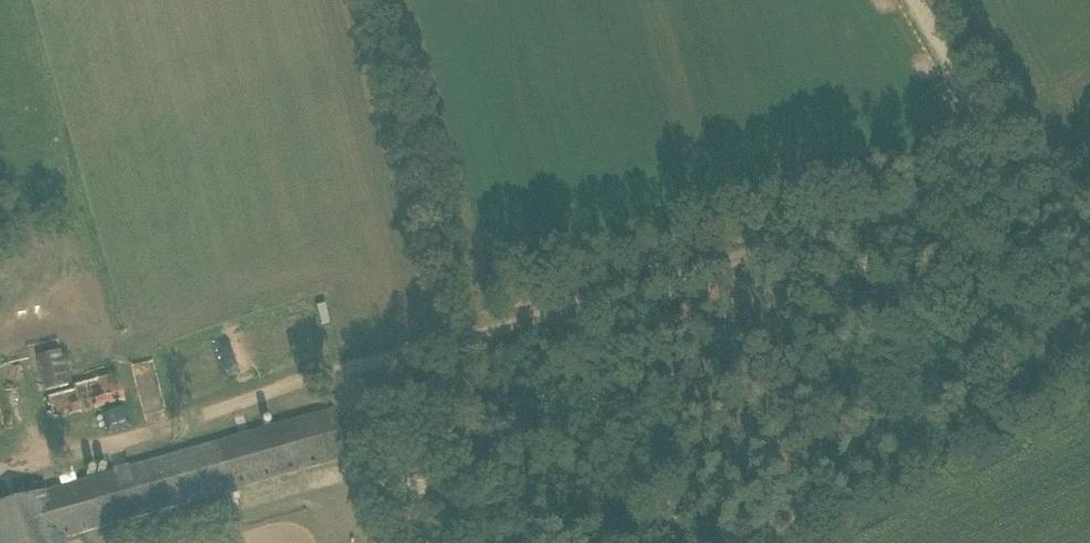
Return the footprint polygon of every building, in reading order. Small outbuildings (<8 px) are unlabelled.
[(32,355),(40,391),(67,385),(59,349),(32,355)] [(88,380),(68,383),(72,410),(118,403),(112,364),(86,368),(88,380)] [(347,458),(333,409),(0,505),(0,542),(67,542),(65,538),(347,458)]
